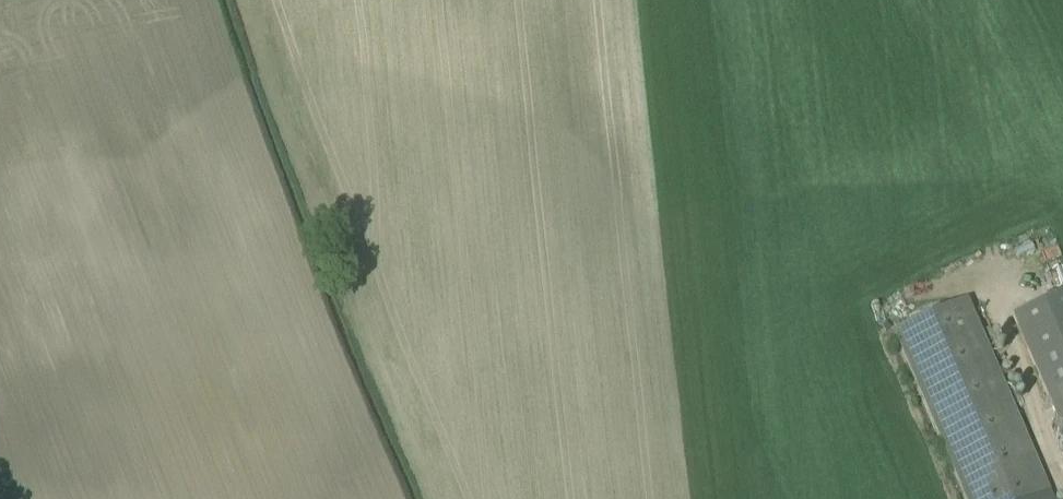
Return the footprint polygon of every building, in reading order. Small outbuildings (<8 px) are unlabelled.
[(1015,317),(1062,430),(1062,294),(1015,317)] [(971,302),(889,335),(892,347),(899,344),(965,498),(1053,498),(971,302)]
